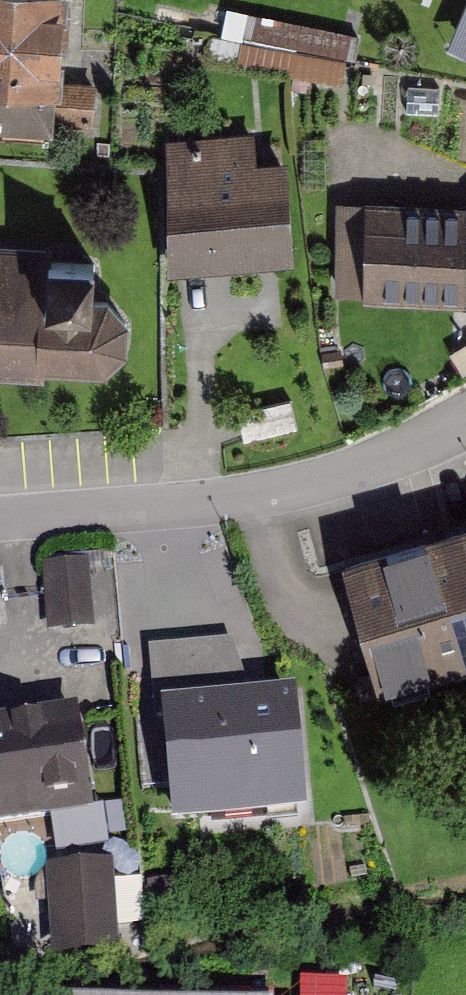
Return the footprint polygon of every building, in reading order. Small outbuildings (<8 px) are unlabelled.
[(89,141),(93,0),(0,0),(0,139),(89,141)] [(273,135),(171,139),(177,275),(313,270),(308,160),(274,162),(273,135)] [(342,209),(343,308),(465,307),(465,208),(342,209)] [(0,248),(0,374),(111,376),(129,352),(130,323),(109,299),(95,299),(96,266),(57,265),(57,249),(0,248)] [(390,696),(465,669),(465,530),(346,572),(390,696)] [(95,557),(45,564),(56,635),(105,628),(95,557)] [(294,693),(158,705),(169,826),(305,814),(294,693)] [(0,718),(0,855),(126,832),(102,700),(0,718)] [(125,869),(60,871),(62,955),(127,953),(125,869)]
